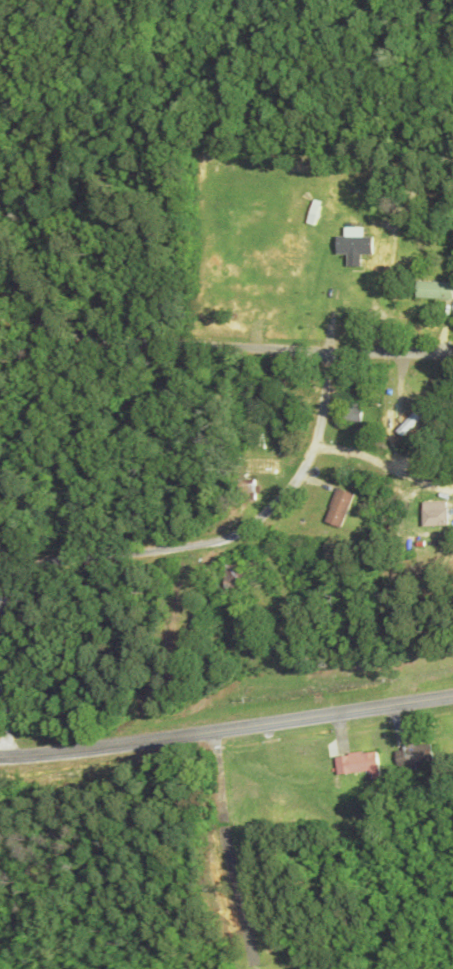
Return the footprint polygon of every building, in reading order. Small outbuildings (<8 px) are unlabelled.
[(345,422),(365,422),(365,404),(345,404),(345,422)] [(329,522),(345,528),(358,495),(342,489),(329,522)] [(430,503),(430,527),(452,527),(452,503),(430,503)] [(247,590),(247,582),(250,582),(250,566),(230,566),(230,590),(247,590)] [(433,745),(403,745),(403,764),(433,764),(433,745)] [(374,780),(383,779),(379,751),(338,756),(340,775),(373,771),(374,780)]
